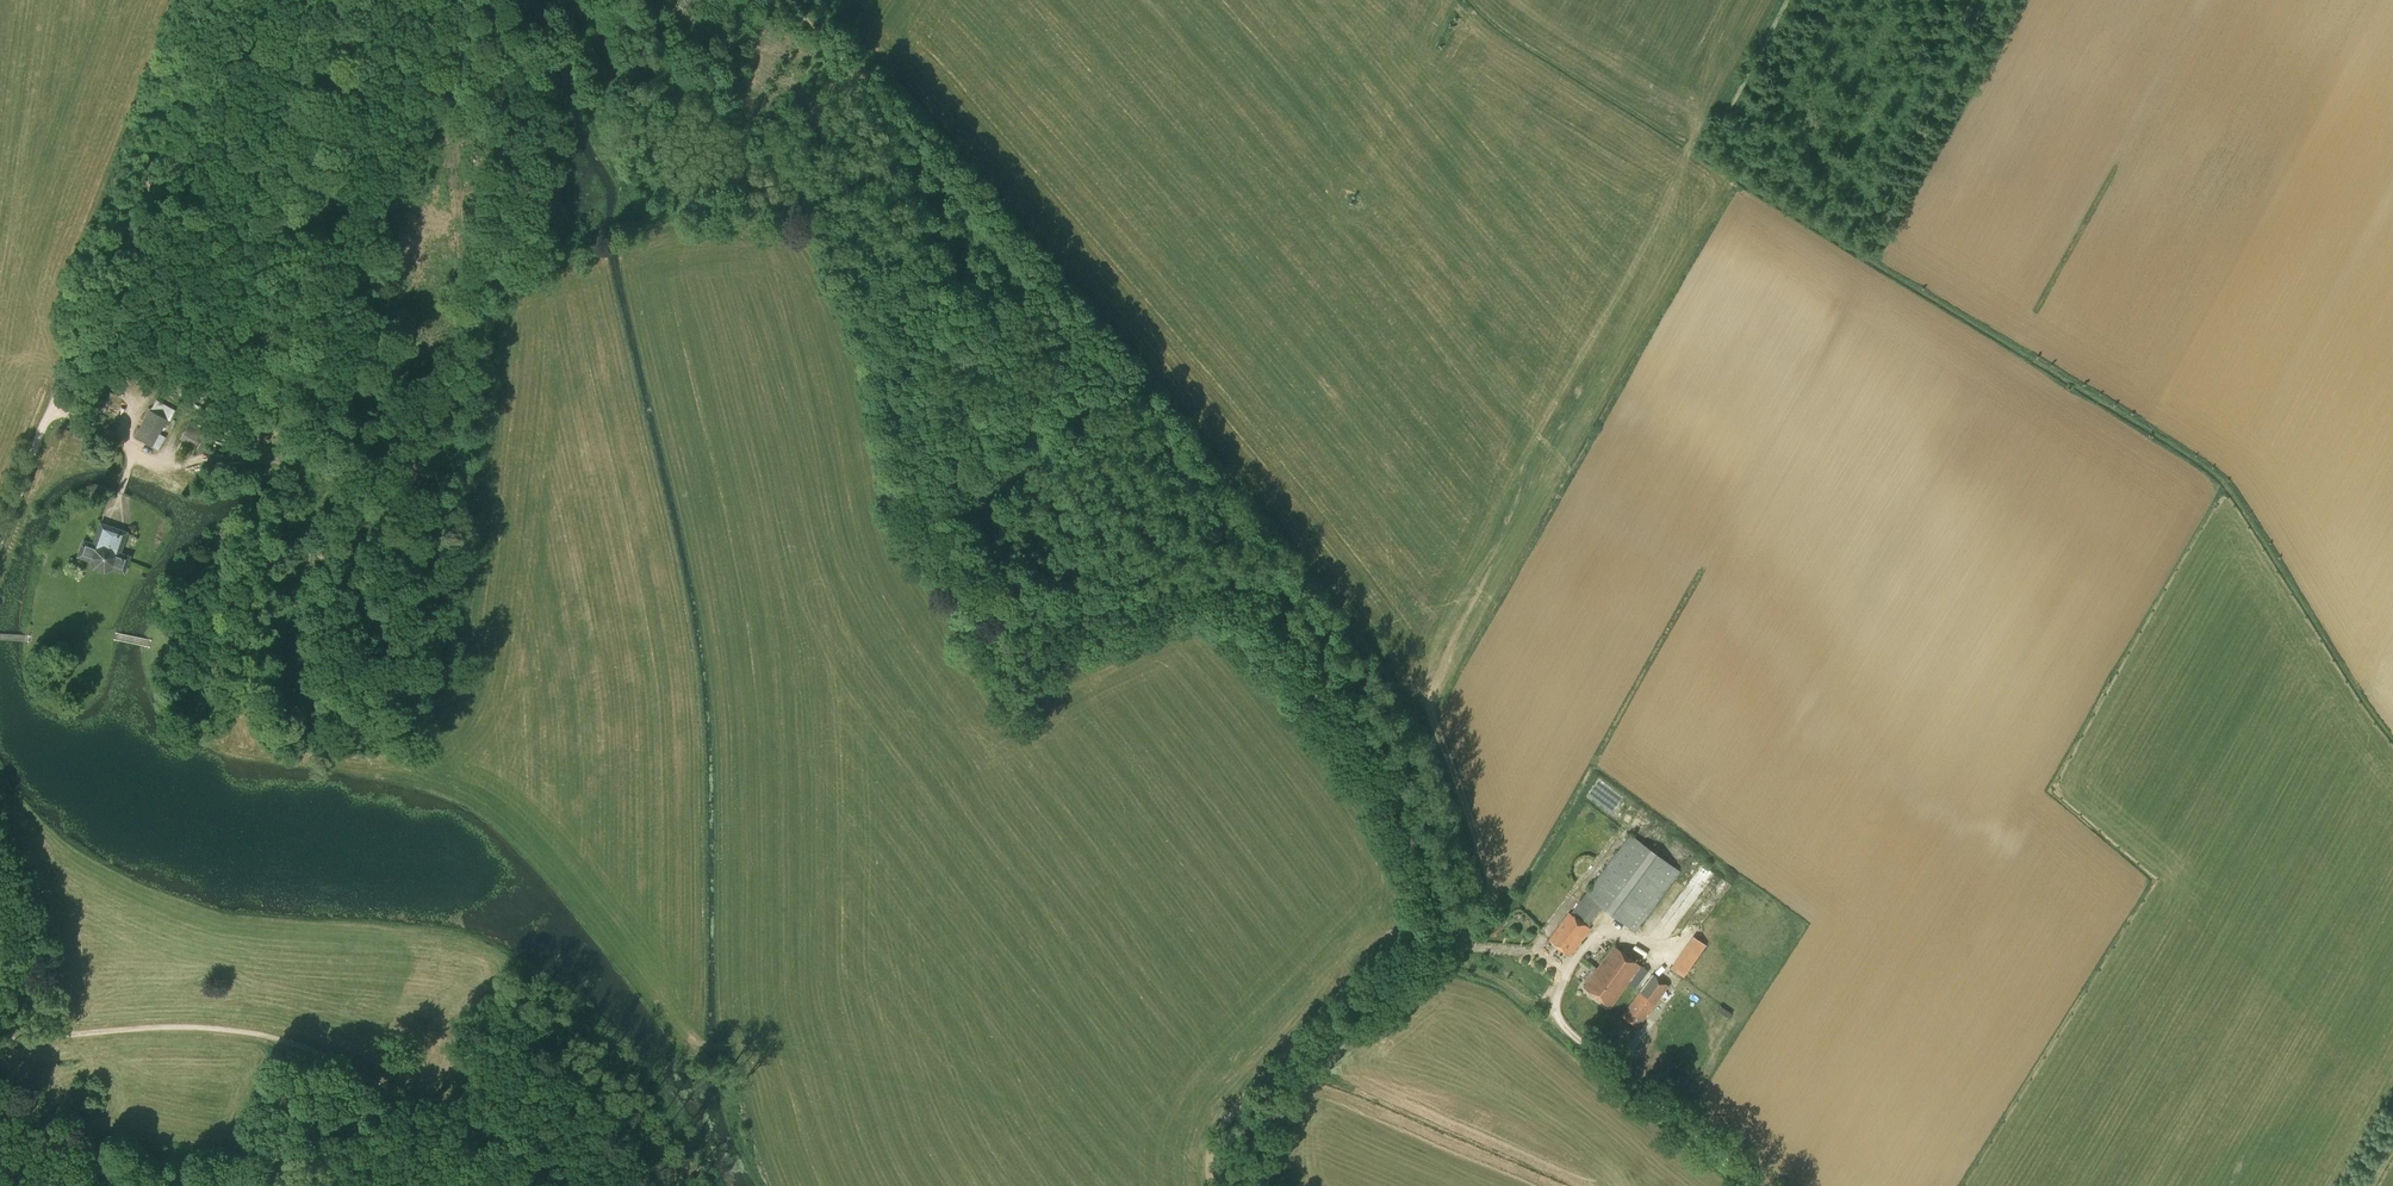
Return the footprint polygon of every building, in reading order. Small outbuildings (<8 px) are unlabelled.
[(134,436),(151,446),(167,418),(149,408),(134,436)] [(197,448),(206,430),(189,421),(180,439),(197,448)] [(88,443),(93,432),(78,424),(72,436),(88,443)] [(120,553),(127,532),(100,523),(93,543),(83,540),(78,556),(90,560),(93,568),(104,572),(111,568),(124,572),(130,556),(120,553)] [(1635,932),(1680,872),(1630,834),(1571,913),(1569,912),(1548,940),(1570,956),(1591,928),(1590,927),(1604,909),(1615,918),(1622,923),(1635,932)] [(1684,977),(1706,945),(1693,936),(1671,968),(1684,977)] [(1632,985),(1645,969),(1614,946),(1584,986),(1611,1006),(1629,983),(1632,985)] [(1638,1027),(1655,1004),(1669,986),(1645,969),(1632,985),(1640,991),(1622,1015),(1638,1027)]
